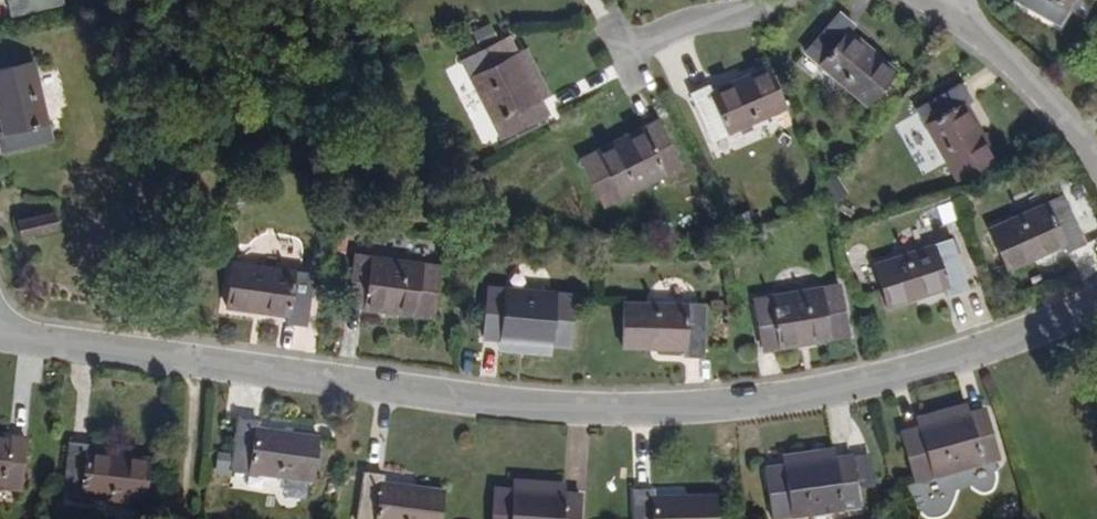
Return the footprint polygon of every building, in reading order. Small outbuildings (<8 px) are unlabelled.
[(1079,0),(1012,0),(1010,4),(1061,31),(1079,0)] [(853,35),(860,27),(844,14),(808,56),(870,111),(900,77),(853,35)] [(537,106),(515,55),(508,38),(460,60),(495,141),(543,120),(537,106)] [(36,129),(21,48),(0,53),(0,137),(36,129)] [(537,106),(546,102),(525,50),(515,55),(537,106)] [(711,144),(786,113),(770,73),(713,96),(709,89),(690,97),(711,144)] [(971,107),(980,101),(970,82),(922,109),(960,182),(999,162),(971,107)] [(596,213),(675,176),(655,130),(638,138),(635,134),(590,156),(592,160),(574,169),(596,213)] [(19,208),(29,241),(72,230),(63,196),(19,208)] [(1075,265),(1091,257),(1069,204),(993,237),(1011,279),(1070,254),(1075,265)] [(953,305),(972,299),(955,247),(878,271),(891,312),(949,295),(953,305)] [(436,315),(443,267),(357,255),(349,301),(368,304),(368,310),(417,318),(417,312),(436,315)] [(315,332),(323,276),(239,264),(232,308),(295,317),(294,329),(315,332)] [(830,338),(848,335),(839,285),(752,301),(760,349),(778,346),(780,352),(830,344),(830,338)] [(572,348),(576,298),(487,292),(482,341),(505,343),(554,346),(572,348)] [(695,361),(715,360),(715,306),(627,307),(626,349),(694,349),(695,361)] [(504,353),(553,356),(554,346),(505,343),(504,353)] [(289,411),(289,401),(271,399),(263,452),(345,463),(351,419),(289,411)] [(979,419),(930,428),(932,437),(981,427),(979,419)] [(923,491),(1008,474),(999,426),(981,430),(981,427),(932,437),(932,439),(914,443),(923,491)] [(8,435),(0,434),(0,493),(19,495),(26,445),(7,443),(8,435)] [(83,460),(84,447),(67,445),(58,500),(135,510),(142,467),(83,460)] [(407,462),(408,451),(390,449),(381,504),(463,515),(469,470),(407,462)] [(837,454),(786,460),(787,467),(838,462),(837,454)] [(838,465),(838,462),(787,467),(787,471),(769,473),(772,518),(791,518),(860,512),(855,463),(838,465)] [(532,476),(517,474),(509,518),(592,518),(597,485),(580,482),(532,476)] [(672,482),(650,481),(648,518),(732,518),(733,496),(672,493),(672,482)]
